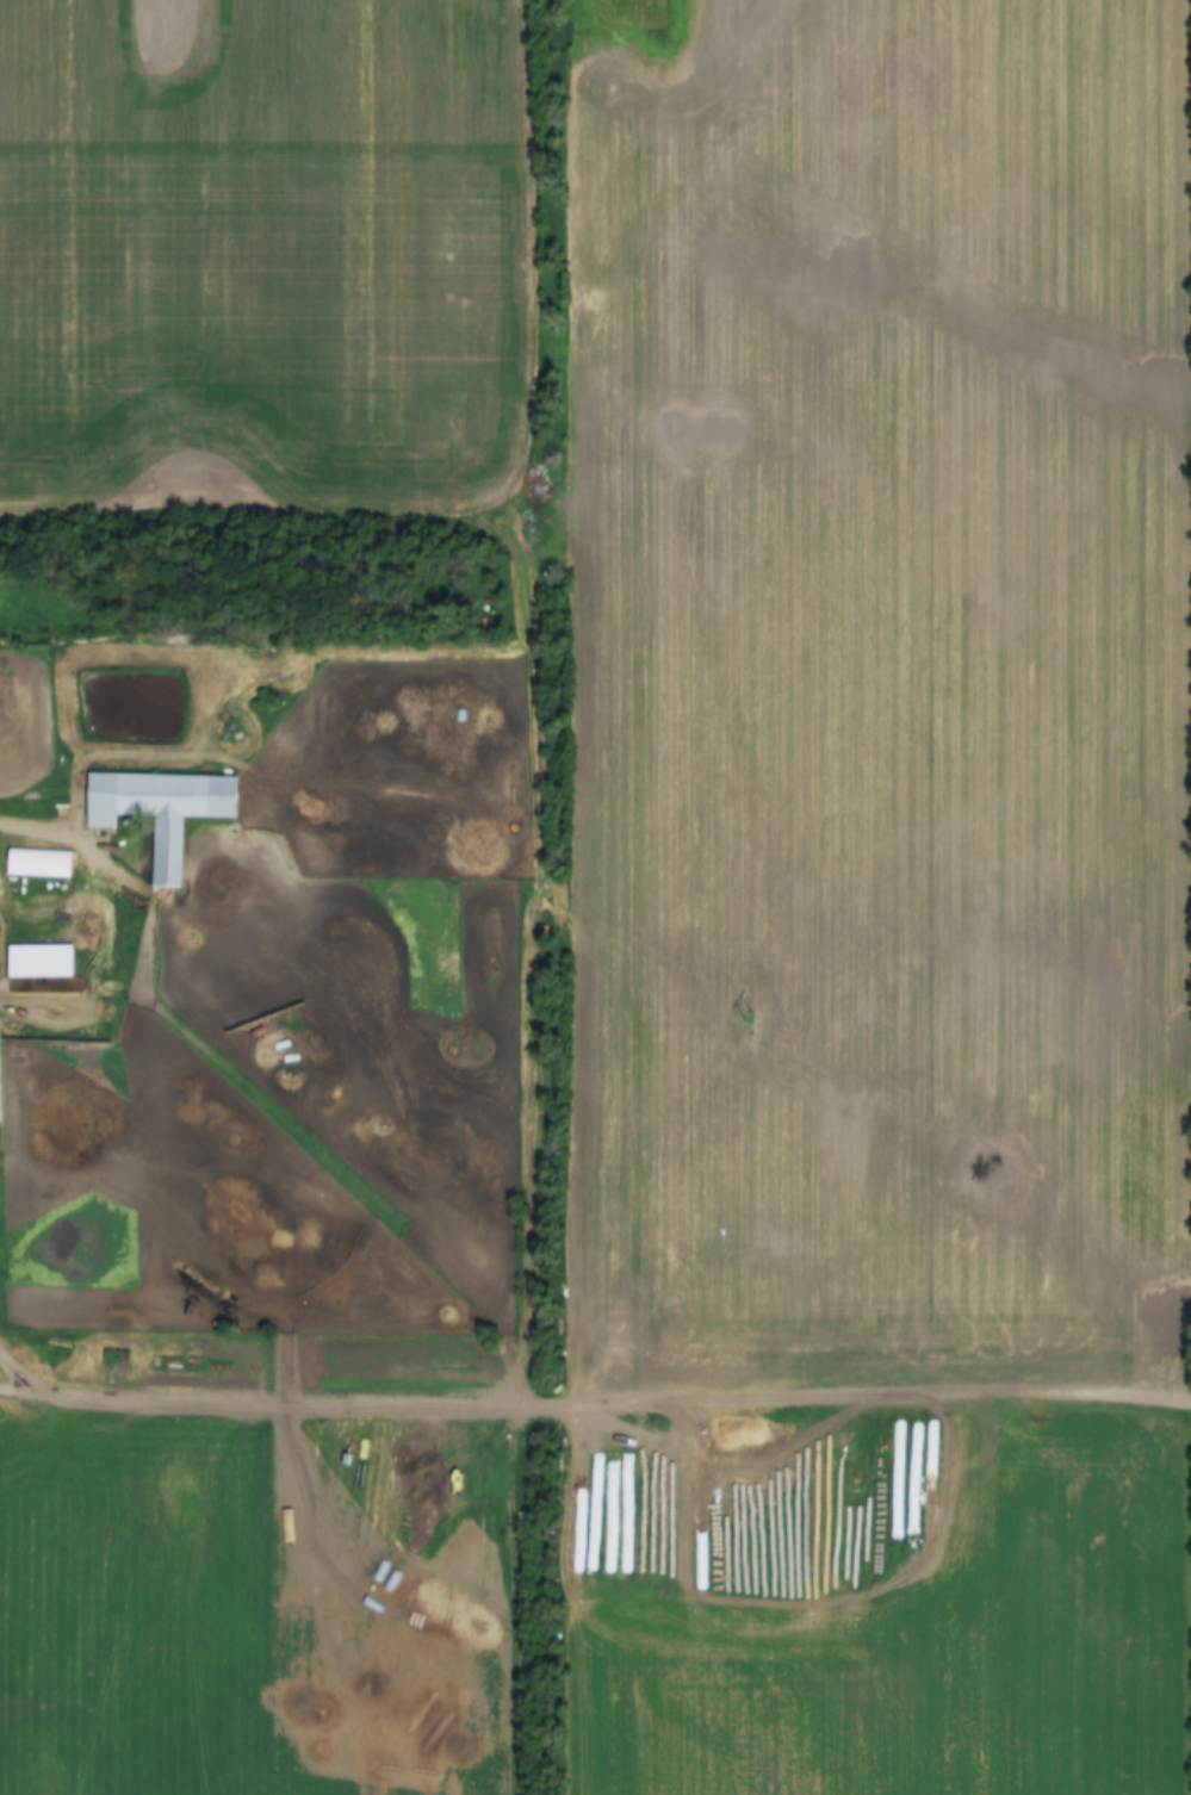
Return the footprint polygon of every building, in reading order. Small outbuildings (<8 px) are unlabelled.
[(156,818),(154,887),(183,888),(185,818),(239,820),(240,777),(90,774),(89,829),(118,830),(118,817),(156,818)] [(74,851),(11,851),(11,876),(74,877),(74,851)] [(76,945),(10,945),(10,979),(76,979),(76,945)]
